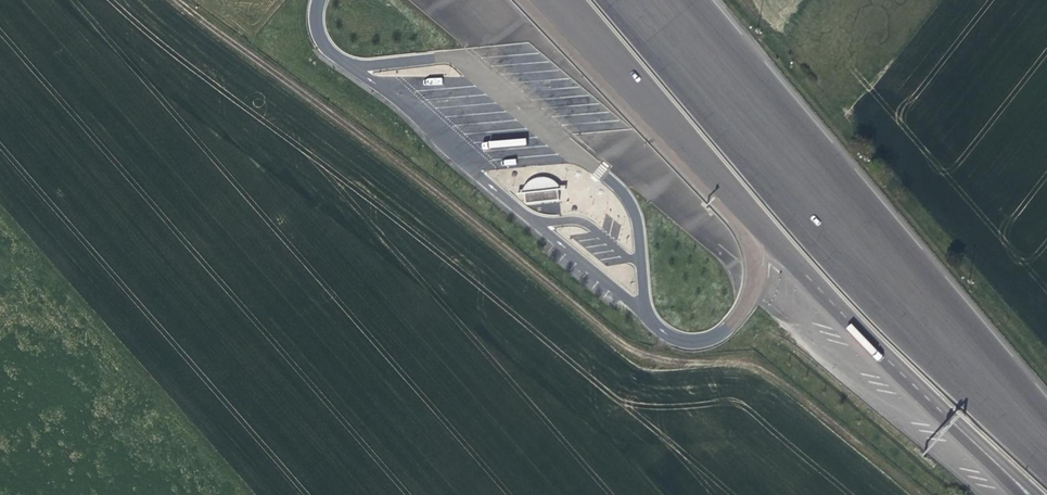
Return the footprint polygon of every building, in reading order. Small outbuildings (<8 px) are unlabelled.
[(564,193),(531,197),(532,207),(565,204),(564,193)]
